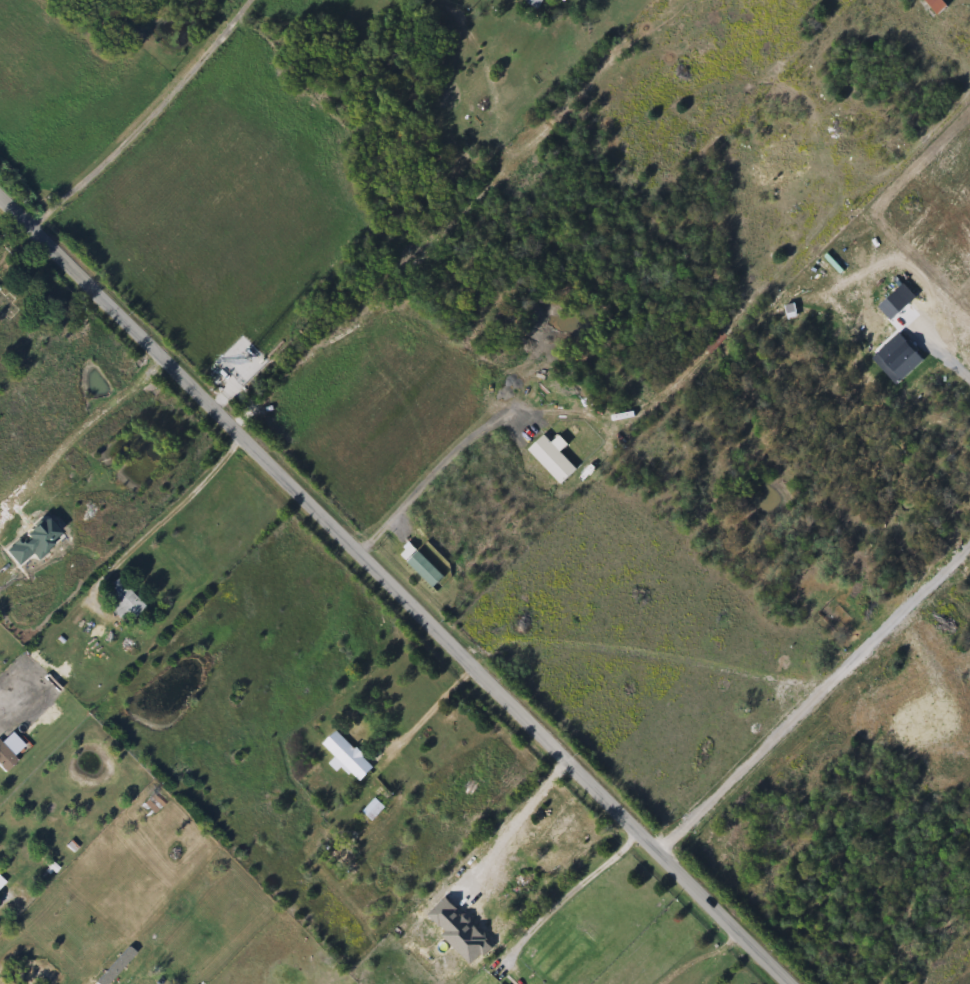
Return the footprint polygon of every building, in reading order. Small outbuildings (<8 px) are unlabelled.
[(539,11),(520,0),(545,0),(539,11)] [(936,17),(923,0),(940,0),(947,8),(936,17)] [(6,323),(0,317),(0,291),(19,310),(6,323)] [(141,607),(123,625),(108,610),(113,604),(101,593),(114,580),(141,607)] [(371,767),(357,781),(320,743),(334,729),(371,767)] [(7,754),(0,747),(0,736),(12,749),(7,754)] [(356,859),(343,872),(324,853),(338,840),(356,859)]
